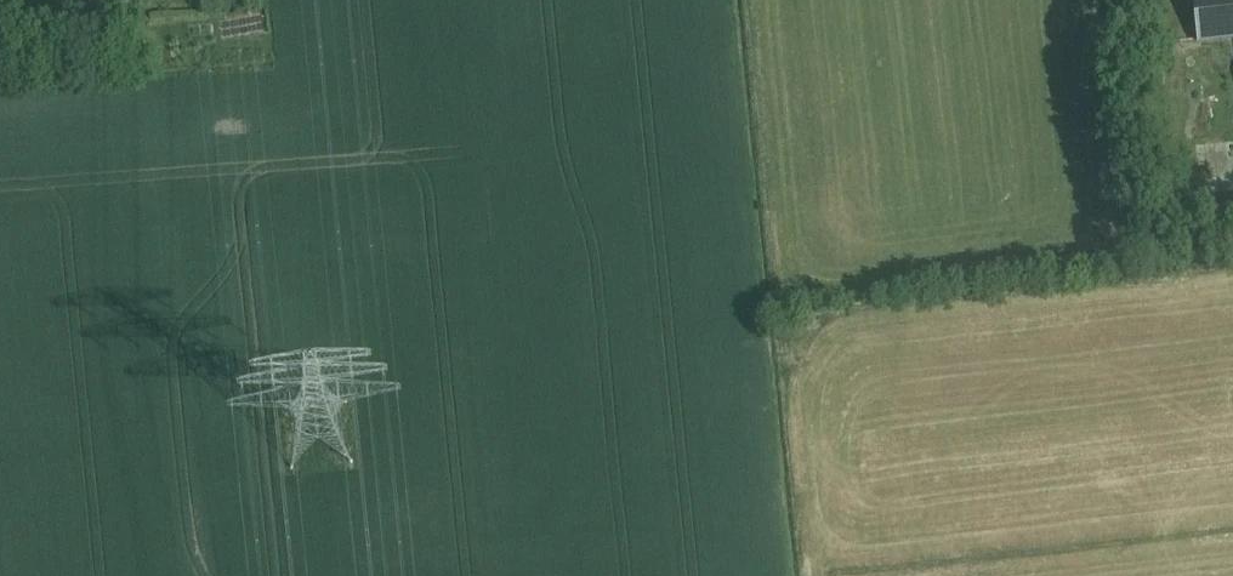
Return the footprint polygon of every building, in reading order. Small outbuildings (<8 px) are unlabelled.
[(1198,41),(1232,38),(1232,0),(1194,0),(1198,41)]
